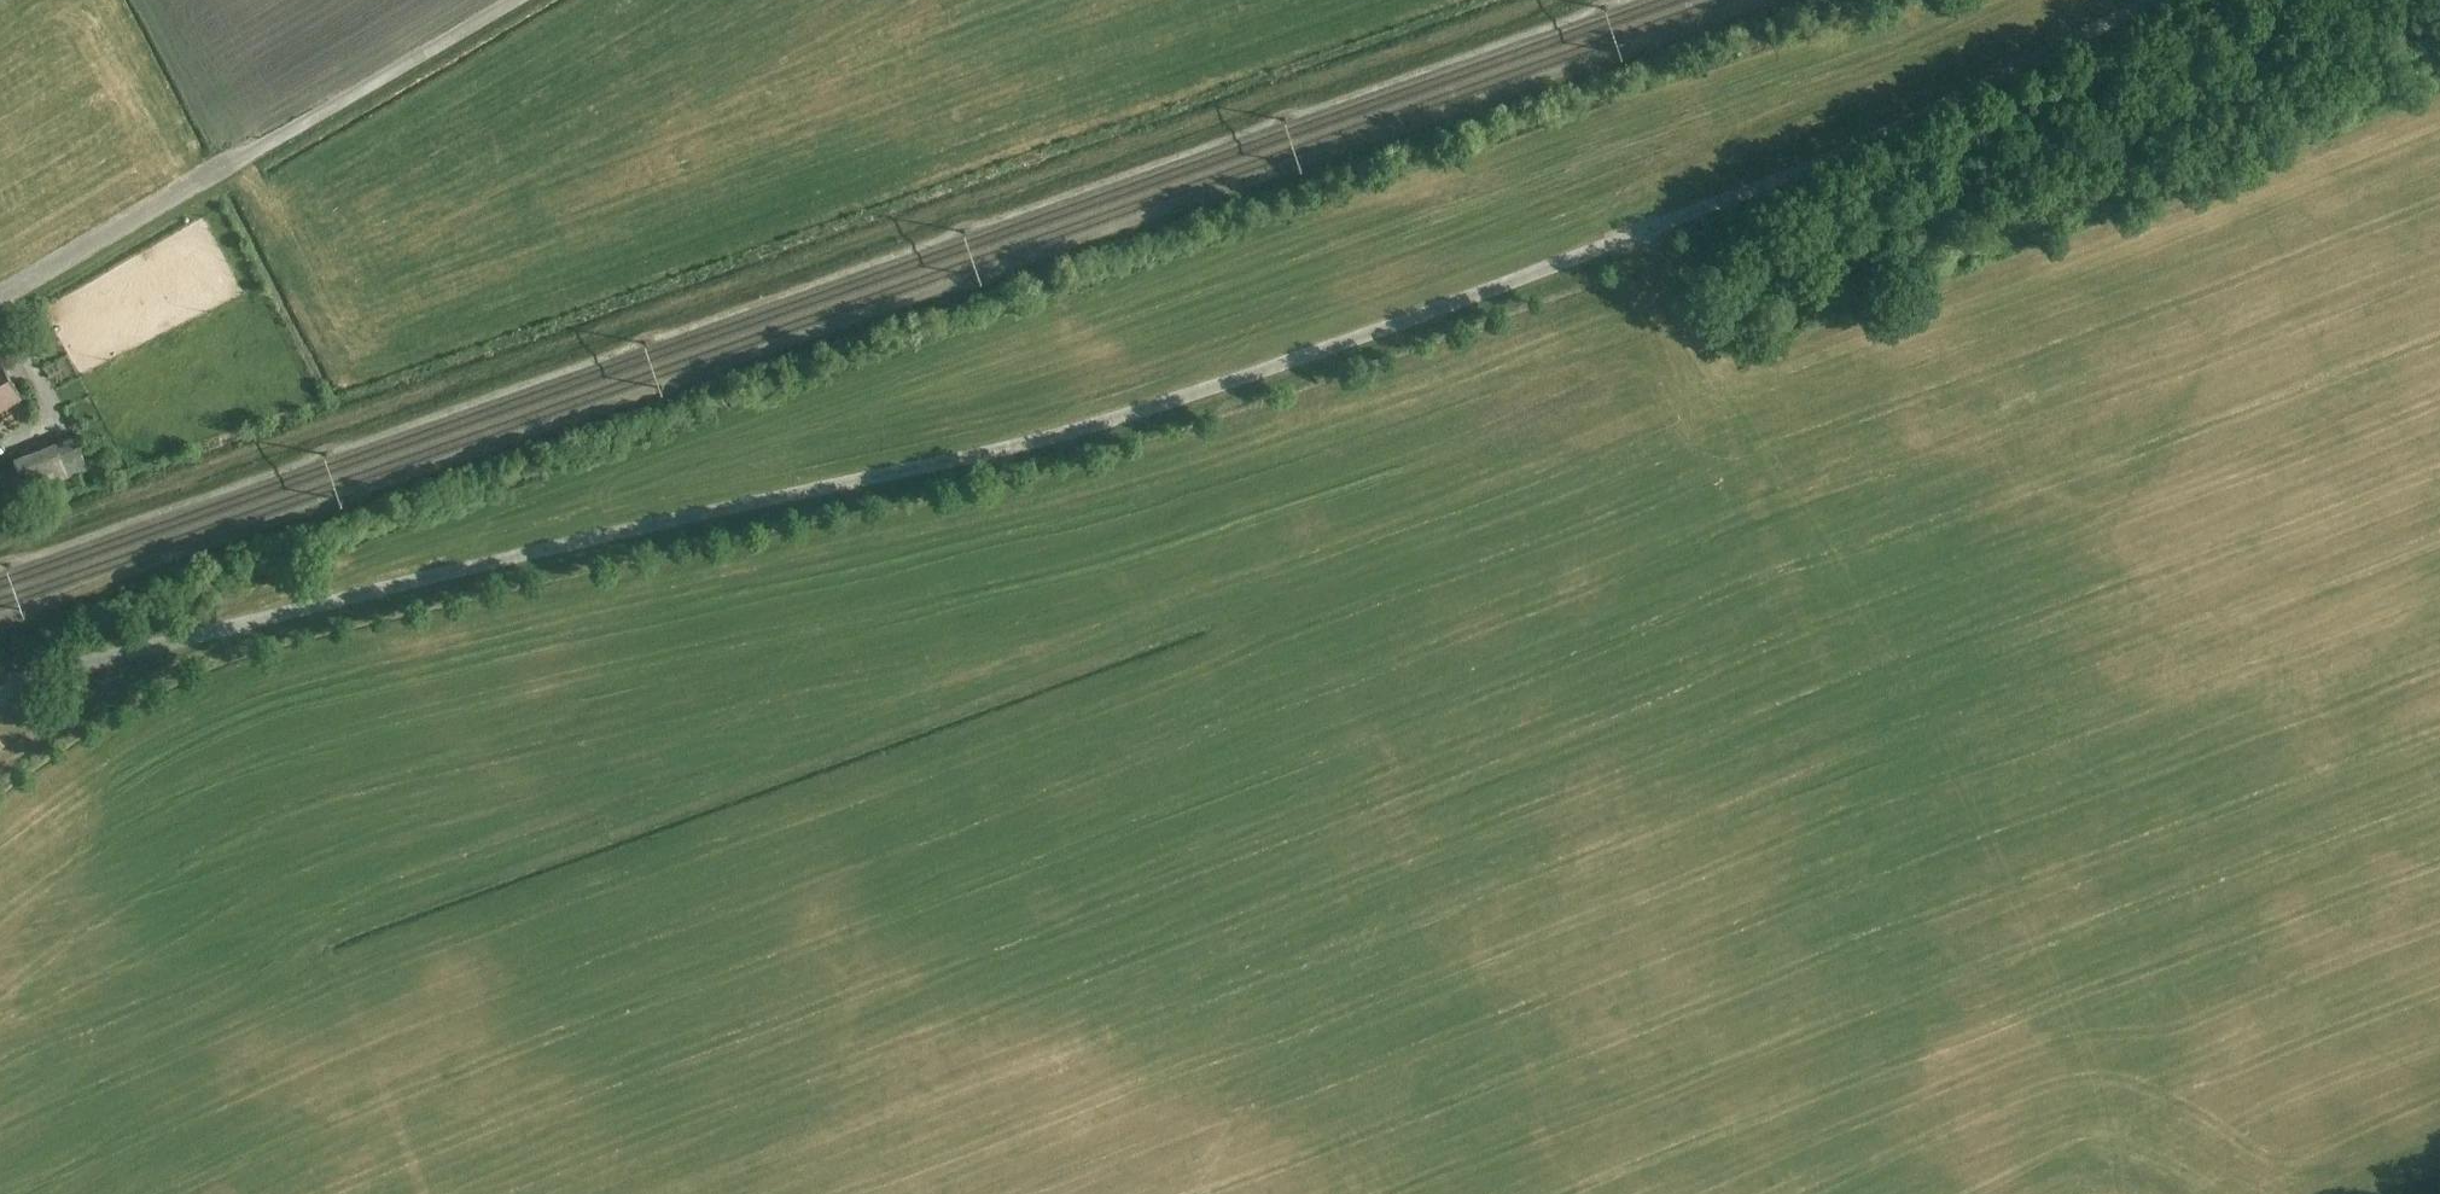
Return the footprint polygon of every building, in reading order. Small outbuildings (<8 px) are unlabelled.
[(23,397),(0,360),(0,411),(23,397)] [(102,467),(94,442),(75,447),(71,435),(56,439),(57,440),(13,457),(16,466),(0,472),(0,504),(31,492),(69,476),(71,482),(86,477),(84,472),(102,467)]
